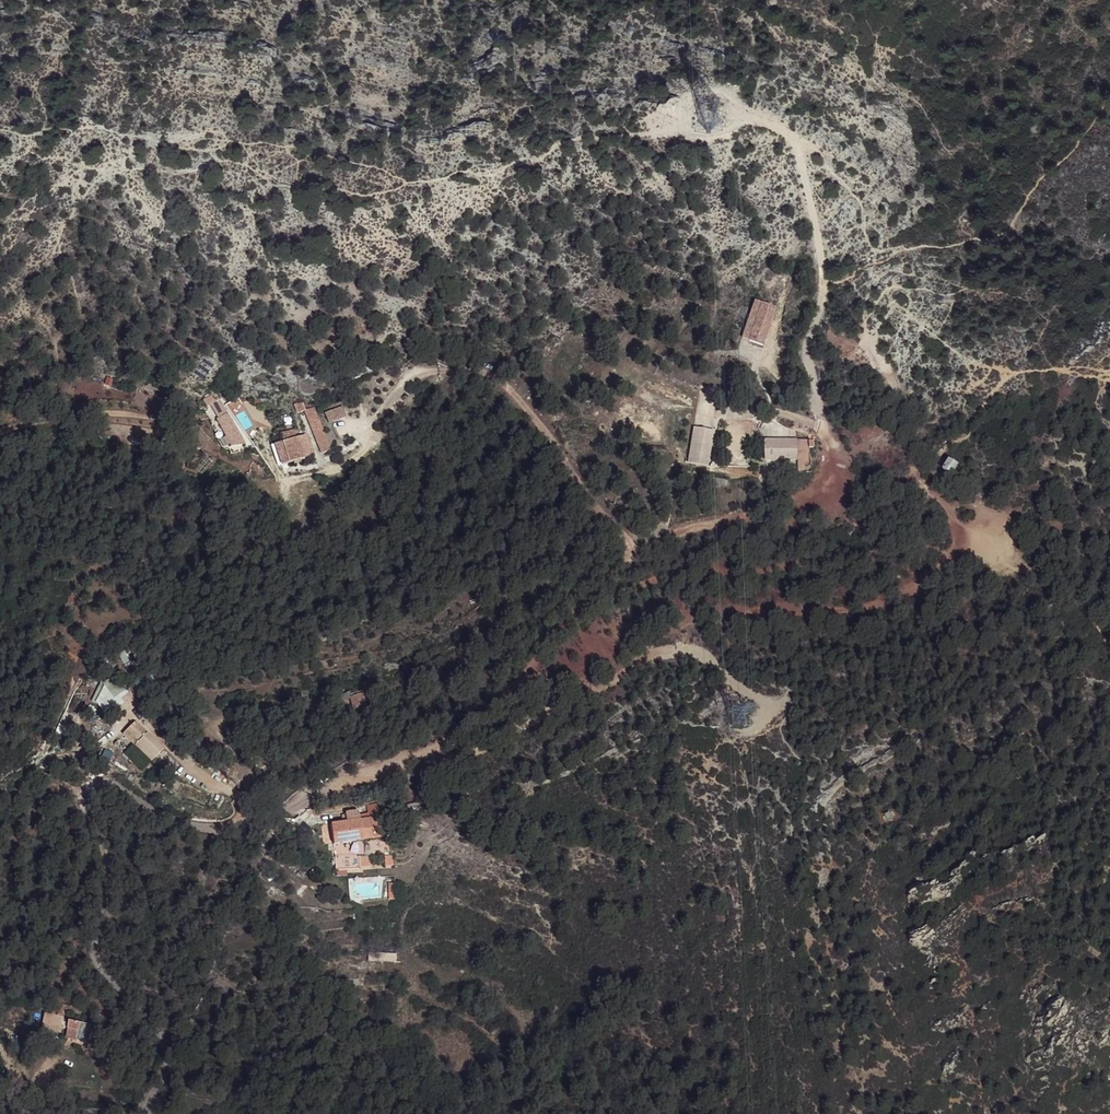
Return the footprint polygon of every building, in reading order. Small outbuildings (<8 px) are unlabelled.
[(777,308),(755,301),(742,340),(764,347),(777,308)] [(297,415),(306,412),(303,403),(294,406),(297,415)] [(306,412),(322,456),(331,452),(314,408),(306,412)] [(324,415),(329,426),(347,418),(342,408),(324,415)] [(218,423),(231,447),(242,441),(228,417),(218,423)] [(715,432),(694,429),(688,464),(710,468),(715,432)] [(279,436),(282,445),(298,440),(295,432),(279,436)] [(307,437),(298,440),(305,462),(314,459),(307,437)] [(796,439),(764,441),(765,463),(798,462),(796,439)] [(809,439),(796,439),(798,462),(798,473),(811,472),(809,439)] [(298,440),(282,445),(288,467),(305,462),(298,440)] [(288,467),(282,445),(273,448),(279,470),(288,467)] [(947,466),(958,476),(968,465),(957,454),(947,466)] [(621,494),(614,497),(614,504),(619,508),(625,505),(626,499),(621,494)] [(348,697),(353,710),(368,706),(363,692),(348,697)] [(133,744),(146,731),(135,720),(122,734),(133,744)] [(133,744),(150,761),(164,747),(146,731),(133,744)] [(414,797),(412,790),(396,794),(397,799),(404,797),(405,799),(414,797)] [(371,802),(381,800),(380,792),(370,794),(371,802)] [(334,812),(337,834),(389,825),(389,823),(397,822),(394,807),(386,808),(385,806),(374,807),(372,807),(363,808),(363,807),(334,812)] [(375,846),(338,847),(338,857),(375,854),(375,846)] [(386,854),(396,854),(396,846),(386,846),(386,854)] [(206,919),(215,923),(217,918),(208,914),(206,919)] [(194,923),(211,930),(215,923),(206,919),(197,915),(194,923)] [(378,962),(395,962),(396,954),(378,953),(378,962)] [(68,1011),(47,1010),(46,1025),(67,1027),(68,1011)] [(72,1013),(72,1021),(86,1022),(85,1032),(104,1033),(105,1015),(72,1013)] [(86,1022),(72,1021),(71,1031),(85,1032),(86,1022)]
